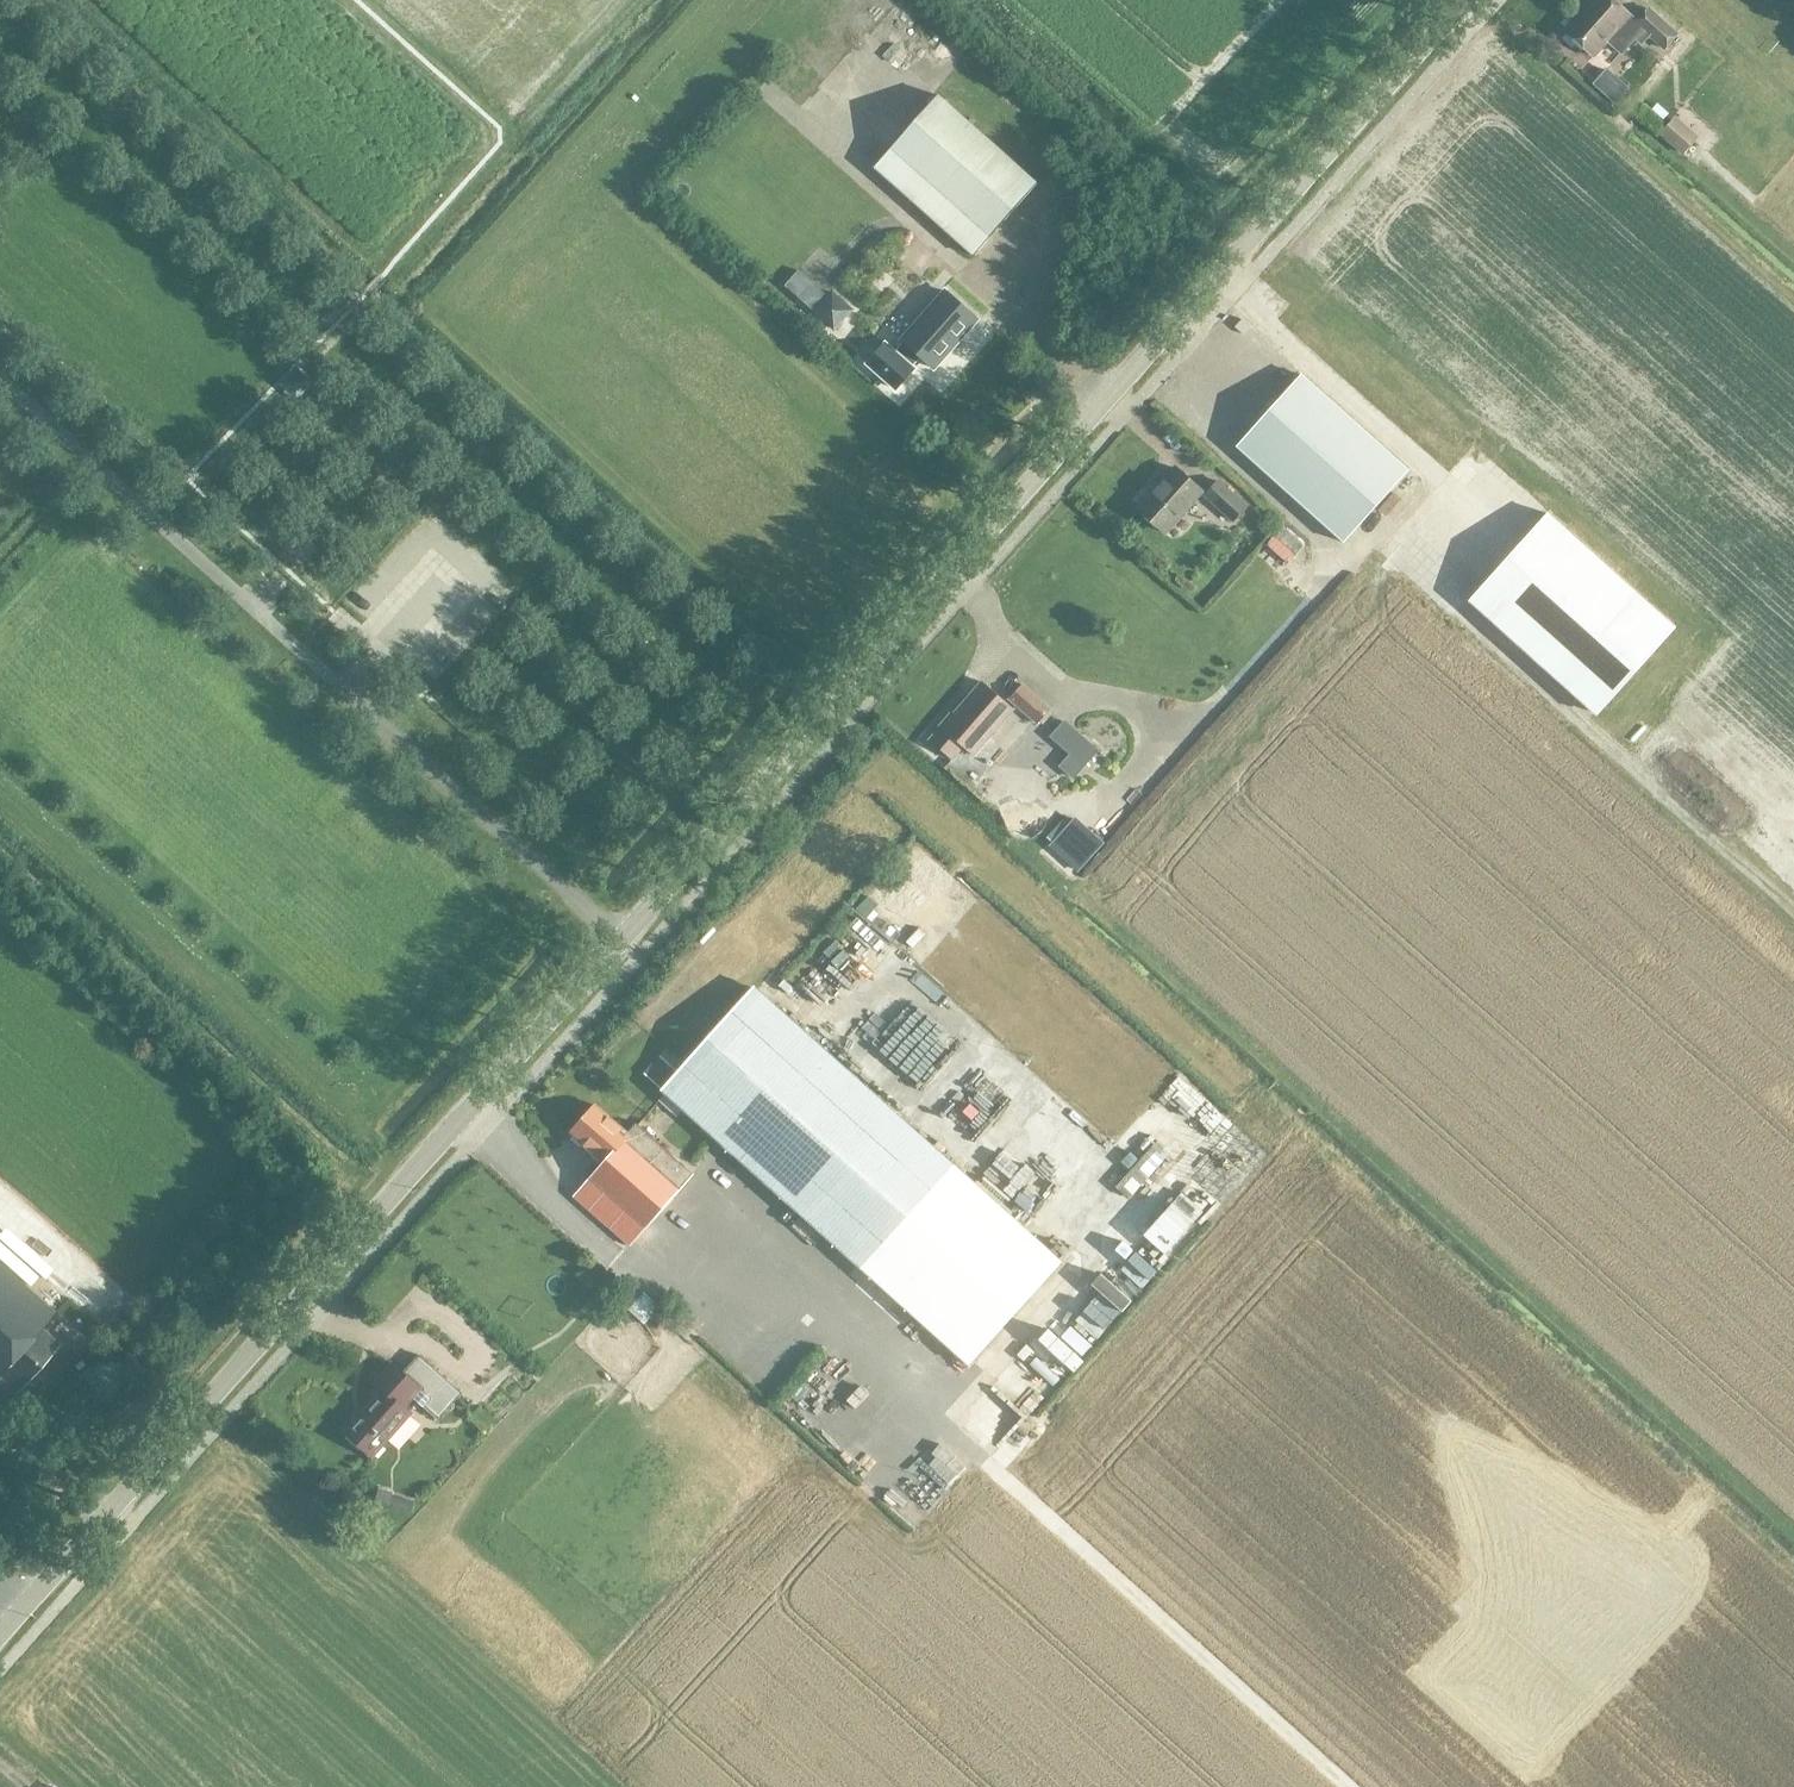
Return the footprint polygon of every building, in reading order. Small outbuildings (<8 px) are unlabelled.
[(1628,17),(1609,0),(1596,0),(1567,32),(1593,56),(1628,17)] [(1636,23),(1665,50),(1678,36),(1648,10),(1636,23)] [(1594,83),(1620,103),(1634,84),(1608,65),(1594,83)] [(974,256),(1038,184),(939,95),(874,167),(974,256)] [(1674,123),(1664,134),(1687,155),(1697,143),(1674,123)] [(978,319),(946,291),(903,340),(904,342),(895,352),(886,344),(868,363),(896,389),(914,369),(912,368),(921,357),(934,368),(978,319)] [(835,329),(852,310),(833,292),(815,312),(835,329)] [(975,352),(1006,322),(993,308),(962,339),(975,352)] [(860,348),(867,357),(885,341),(878,332),(860,348)] [(1302,374),(1237,446),(1345,542),(1409,471),(1302,374)] [(1166,532),(1202,493),(1175,467),(1138,508),(1166,532)] [(1247,508),(1217,481),(1204,495),(1235,522),(1247,508)] [(1672,625),(1548,513),(1470,600),(1595,711),(1672,625)] [(941,728),(930,741),(951,760),(963,747),(973,756),(990,736),(999,744),(1009,733),(1000,725),(1013,710),(983,683),(955,715),(953,713),(941,727),(941,728)] [(1037,726),(1038,725),(1044,730),(1057,715),(1051,710),(1052,709),(1023,683),(1008,700),(1037,726)] [(1099,750),(1065,720),(1049,738),(1069,755),(1059,767),(1074,780),(1099,750)] [(1048,850),(1074,873),(1101,842),(1068,817),(1047,839),(1048,850)] [(754,985),(669,1080),(665,1076),(659,1083),(663,1087),(661,1090),(969,1366),(1063,1261),(754,985)] [(631,1246),(691,1178),(694,1174),(637,1124),(628,1134),(596,1106),(572,1134),(605,1163),(575,1197),(631,1246)] [(1119,1181),(1133,1194),(1173,1151),(1160,1138),(1119,1181)] [(1168,1253),(1207,1210),(1183,1189),(1145,1232),(1168,1253)] [(1139,1248),(1121,1267),(1143,1287),(1160,1268),(1139,1248)] [(58,1345),(40,1329),(54,1313),(0,1265),(0,1404),(3,1407),(58,1345)] [(624,1314),(628,1309),(645,1324),(661,1306),(644,1292),(643,1293),(635,1285),(616,1306),(624,1314)] [(1078,1318),(1102,1335),(1115,1316),(1092,1299),(1078,1318)] [(1053,1362),(1083,1329),(1061,1309),(998,1376),(1034,1409),(1066,1374),(1053,1362)] [(383,1388),(344,1431),(373,1457),(419,1406),(435,1421),(462,1392),(421,1354),(405,1372),(394,1363),(377,1382),(383,1388)]
